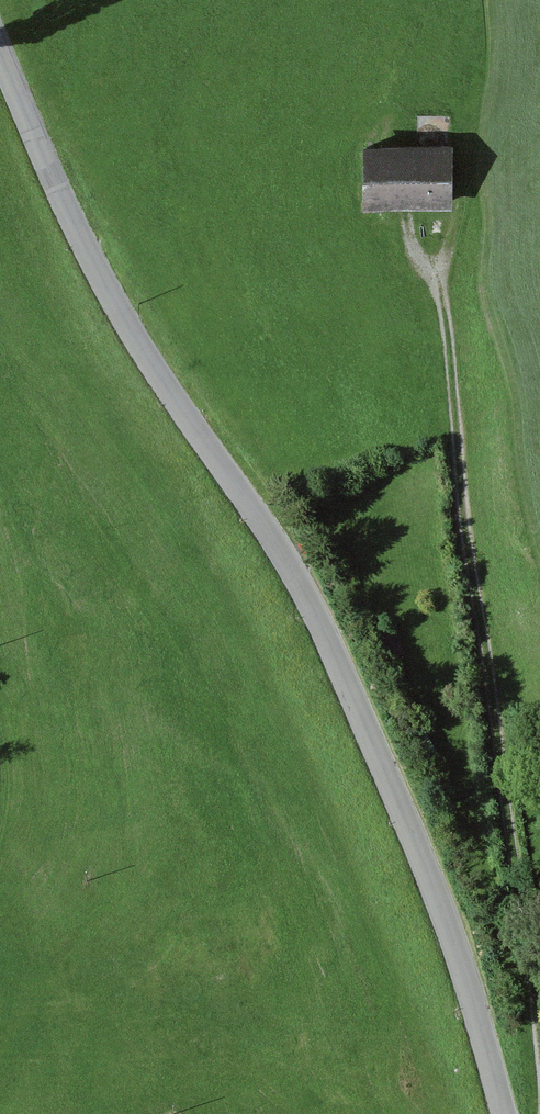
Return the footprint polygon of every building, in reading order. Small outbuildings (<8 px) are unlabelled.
[(452,144),(370,142),(368,204),(450,207),(452,144)]
